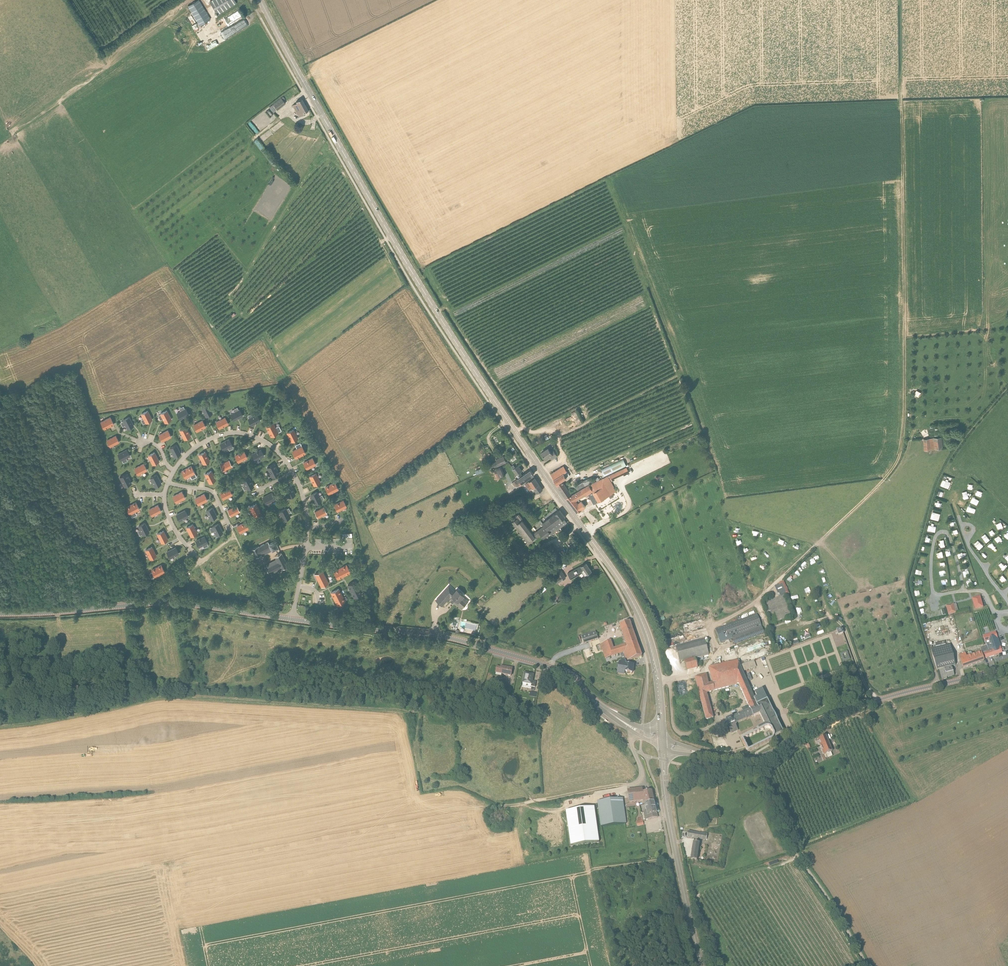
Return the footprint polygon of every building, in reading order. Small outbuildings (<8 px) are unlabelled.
[(201,26),(211,19),(199,0),(188,6),(201,26)] [(237,3),(235,0),(213,0),(210,2),(218,15),(237,3)] [(222,40),(251,26),(248,19),(218,32),(222,40)] [(270,105),(274,112),(286,103),(282,97),(270,105)] [(308,110),(302,98),(296,101),(297,103),(293,105),(299,117),(305,114),(304,112),(308,110)] [(208,405),(202,408),(206,417),(212,413),(208,405)] [(189,415),(186,409),(177,413),(180,420),(189,415)] [(167,410),(160,414),(165,423),(171,419),(167,410)] [(239,410),(231,414),(234,421),(243,416),(239,410)] [(146,423),(152,420),(148,411),(141,414),(146,423)] [(248,419),(251,425),(260,421),(257,415),(248,419)] [(104,429),(114,424),(110,417),(101,422),(104,429)] [(123,420),(127,429),(134,426),(129,417),(123,420)] [(225,418),(216,422),(219,428),(228,424),(225,418)] [(197,431),(206,427),(202,420),(193,425),(197,431)] [(278,432),(272,423),(266,427),(272,436),(278,432)] [(184,439),(190,436),(186,427),(180,430),(184,439)] [(287,433),(291,442),(298,438),(293,429),(287,433)] [(171,437),(168,430),(159,435),(162,441),(171,437)] [(119,442),(116,436),(107,440),(110,447),(119,442)] [(942,437),(923,439),(924,450),(943,449),(942,437)] [(223,450),(232,445),(229,439),(220,444),(223,450)] [(174,457),(181,454),(176,445),(170,448),(174,457)] [(302,447),(293,452),(296,458),(305,453),(302,447)] [(551,456),(553,458),(557,455),(555,452),(552,454),(548,448),(541,453),(546,459),(551,456)] [(121,461),(130,456),(127,450),(118,454),(121,461)] [(252,454),(255,460),(264,456),(261,450),(252,454)] [(235,456),(238,462),(247,458),(244,451),(235,456)] [(148,455),(153,465),(159,461),(154,452),(148,455)] [(199,455),(203,464),(209,461),(205,452),(199,455)] [(495,460),(496,462),(490,464),(491,469),(492,468),(498,466),(507,463),(504,456),(495,460)] [(313,458),(303,463),(307,469),(316,464),(313,458)] [(220,465),(223,471),(232,466),(229,460),(220,465)] [(604,476),(614,472),(625,467),(622,460),(601,469),(604,476)] [(135,468),(138,475),(147,470),(144,464),(135,468)] [(272,477),(279,474),(274,464),(267,468),(272,477)] [(518,478),(521,483),(534,474),(530,469),(522,475),(520,472),(522,471),(518,465),(515,467),(513,465),(511,466),(513,469),(512,469),(516,475),(518,478)] [(191,466),(182,471),(185,478),(195,473),(191,466)] [(501,466),(496,468),(498,473),(500,478),(505,475),(504,472),(501,466)] [(570,476),(567,471),(565,472),(562,466),(550,474),(554,479),(553,479),(557,484),(559,486),(563,483),(562,480),(567,478),(570,476)] [(623,469),(609,475),(612,481),(615,479),(614,478),(625,473),(623,469)] [(205,474),(209,483),(216,480),(211,471),(205,474)] [(131,483),(127,473),(119,477),(124,487),(131,483)] [(314,486),(320,482),(316,474),(310,477),(314,486)] [(157,475),(150,478),(155,487),(161,484),(157,475)] [(578,499),(593,491),(599,501),(616,491),(613,487),(607,476),(589,485),(571,495),(566,498),(577,512),(582,509),(586,507),(581,500),(580,501),(578,499)] [(543,490),(535,477),(529,481),(521,487),(526,494),(530,491),(533,495),(536,492),(537,494),(543,490)] [(582,480),(574,485),(577,491),(582,488),(585,486),(591,484),(594,482),(592,477),(582,481),(582,480)] [(249,478),(243,481),(247,490),(254,486),(249,478)] [(515,487),(521,483),(518,478),(514,480),(514,481),(512,482),(515,487)] [(941,486),(949,488),(952,482),(943,479),(941,486)] [(328,493),(338,489),(335,482),(325,487),(328,493)] [(565,498),(566,498),(571,495),(563,483),(559,486),(566,497),(565,498)] [(284,489),(289,498),(295,494),(291,486),(284,489)] [(220,493),(223,499),(232,494),(229,488),(220,493)] [(176,503),(185,498),(182,492),(173,496),(176,503)] [(315,504),(321,501),(317,492),(310,495),(315,504)] [(272,493),(263,498),(266,504),(275,499),(272,493)] [(195,499),(198,505),(207,500),(204,494),(195,499)] [(337,511),(346,507),(343,500),(334,505),(337,511)] [(136,502),(126,507),(130,514),(140,509),(136,502)] [(256,504),(249,507),(254,517),(261,513),(256,504)] [(149,510),(152,516),(161,511),(158,505),(149,510)] [(240,512),(237,505),(228,510),(231,516),(240,512)] [(315,511),(318,518),(327,513),(323,507),(315,511)] [(212,508),(206,511),(211,520),(217,517),(212,508)] [(286,508),(279,512),(284,520),(290,517),(286,508)] [(185,510),(176,515),(179,521),(188,516),(185,510)] [(540,534),(543,538),(550,532),(551,534),(566,522),(563,518),(565,517),(560,510),(543,523),(544,525),(533,534),(535,537),(540,534)] [(933,511),(931,518),(939,520),(941,513),(933,511)] [(528,543),(535,537),(533,534),(522,520),(519,522),(516,519),(512,522),(528,543)] [(240,533),(249,528),(246,522),(237,526),(240,533)] [(143,535),(149,532),(145,523),(138,526),(143,535)] [(193,524),(186,527),(191,536),(197,533),(193,524)] [(212,527),(217,536),(223,532),(218,524),(212,527)] [(157,534),(161,543),(168,540),(163,530),(157,534)] [(196,541),(199,547),(208,542),(205,536),(196,541)] [(256,557),(261,554),(260,554),(267,550),(268,552),(278,547),(275,541),(269,544),(268,542),(257,547),(252,549),(256,557)] [(156,556),(152,547),(145,550),(150,559),(156,556)] [(179,554),(175,547),(167,552),(170,558),(179,554)] [(281,553),(275,556),(277,562),(266,567),(269,573),(280,568),(281,569),(288,565),(281,553)] [(584,576),(592,571),(586,563),(581,566),(568,573),(571,579),(582,573),(584,576)] [(155,577),(165,572),(161,565),(151,570),(155,577)] [(334,571),(338,579),(350,573),(346,565),(334,571)] [(557,583),(562,580),(566,578),(559,567),(555,569),(559,576),(554,579),(557,583)] [(321,587),(329,583),(322,570),(315,574),(321,587)] [(348,585),(354,598),(362,594),(355,581),(348,585)] [(779,592),(781,596),(787,593),(784,586),(782,586),(781,584),(775,587),(778,593),(779,592)] [(449,598),(461,609),(468,601),(464,597),(465,596),(457,589),(454,592),(449,588),(443,594),(444,595),(438,603),(442,606),(449,598)] [(339,589),(331,593),(337,605),(345,601),(339,589)] [(785,594),(777,597),(763,602),(771,624),(793,616),(785,594)] [(980,597),(972,599),(975,609),(983,607),(980,597)] [(946,606),(948,615),(956,613),(954,604),(946,606)] [(720,643),(732,638),(735,645),(764,634),(762,627),(757,614),(715,629),(720,643)] [(642,656),(636,639),(630,622),(620,625),(626,644),(614,649),(611,641),(600,644),(605,659),(620,654),(623,661),(623,662),(625,661),(632,660),(642,656)] [(584,644),(599,638),(596,630),(581,635),(584,644)] [(684,661),(695,658),(709,654),(705,639),(676,647),(677,652),(678,652),(679,656),(678,657),(680,664),(681,663),(680,662),(682,661),(685,662),(684,661)] [(954,676),(952,666),(956,665),(950,644),(931,649),(937,671),(940,670),(942,680),(947,679),(947,678),(954,676)] [(981,652),(983,659),(1002,653),(1000,646),(981,652)] [(848,651),(841,653),(844,662),(851,659),(848,651)] [(984,661),(983,659),(981,652),(972,655),(974,660),(977,659),(978,663),(984,661)] [(967,657),(965,653),(959,655),(963,668),(970,666),(967,657)] [(970,666),(978,663),(977,659),(974,660),(972,655),(967,657),(970,666)] [(684,661),(685,662),(687,669),(697,666),(695,658),(684,661)] [(695,678),(706,720),(713,718),(706,693),(739,684),(750,709),(725,721),(728,727),(735,724),(746,719),(747,720),(753,717),(750,710),(758,707),(754,699),(749,687),(747,682),(742,672),(740,666),(737,660),(709,668),(713,683),(709,684),(706,675),(695,678)] [(626,664),(625,661),(623,662),(623,661),(620,662),(619,662),(618,668),(621,669),(620,673),(624,674),(625,672),(632,673),(634,665),(626,664)] [(755,661),(740,666),(742,672),(757,667),(755,661)] [(502,668),(497,667),(495,673),(511,676),(513,669),(502,667),(502,668)] [(534,674),(525,673),(522,685),(522,686),(531,688),(531,687),(535,687),(536,682),(533,681),(534,674)] [(760,714),(765,724),(758,728),(760,731),(767,727),(768,727),(770,728),(771,728),(775,736),(775,737),(783,733),(767,700),(762,689),(755,693),(757,697),(754,699),(758,707),(750,710),(753,717),(760,714)] [(729,729),(731,734),(738,730),(735,724),(728,727),(729,729)] [(831,752),(832,751),(826,736),(818,740),(819,743),(818,743),(819,746),(820,745),(824,755),(826,759),(832,756),(831,752)] [(642,789),(629,791),(628,791),(628,797),(628,798),(629,803),(643,801),(643,804),(645,803),(645,804),(654,802),(652,791),(643,793),(642,789)] [(626,823),(623,803),(623,798),(597,802),(601,827),(626,823)] [(658,817),(654,802),(645,804),(647,811),(643,812),(645,820),(658,817)] [(566,811),(568,820),(571,846),(599,842),(594,807),(566,811)] [(688,832),(687,837),(706,840),(707,834),(699,833),(688,832)] [(699,843),(694,842),(691,859),(697,860),(699,843)]
